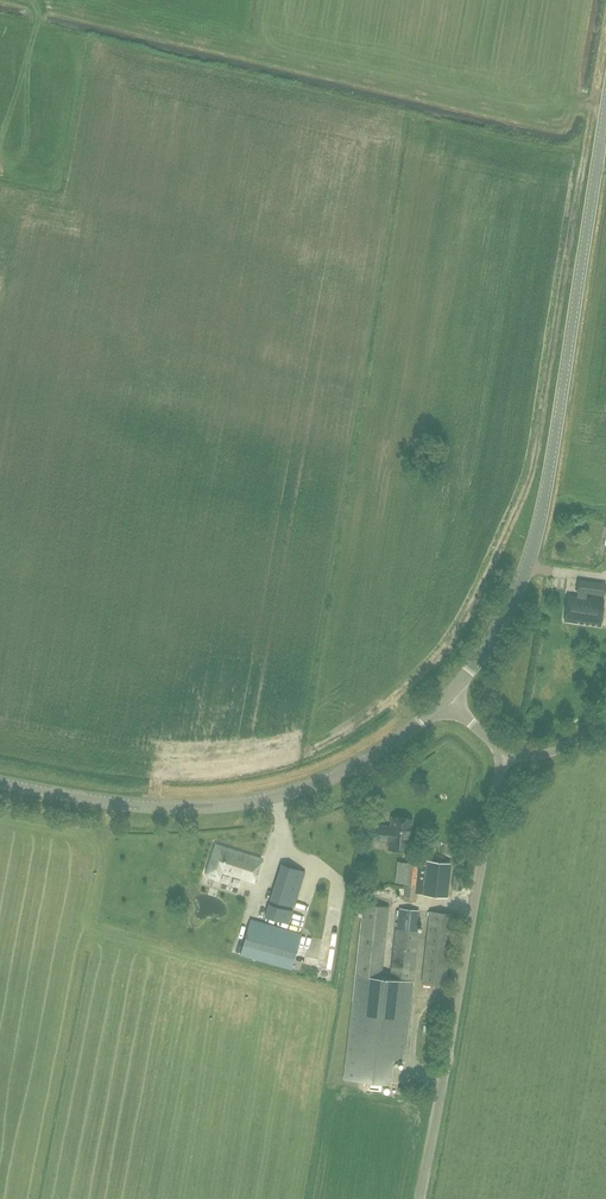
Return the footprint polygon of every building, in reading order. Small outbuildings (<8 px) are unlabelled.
[(600,626),(604,600),(602,600),(586,598),(587,594),(602,596),(602,595),(604,596),(605,584),(579,580),(577,592),(578,592),(578,597),(568,595),(565,621),(600,626)] [(604,656),(604,650),(605,651),(605,640),(595,639),(593,655),(604,656)] [(393,817),(392,827),(372,825),(370,839),(390,841),(389,849),(408,851),(412,819),(393,817)] [(253,882),(254,882),(261,859),(216,844),(206,875),(219,880),(222,869),(227,870),(227,871),(245,877),(246,874),(255,877),(253,882)] [(447,897),(451,863),(427,861),(427,866),(420,865),(420,864),(408,863),(406,886),(405,886),(403,900),(416,901),(417,893),(447,897)] [(271,899),(295,907),(306,872),(282,864),(271,899)] [(403,1061),(412,981),(418,931),(416,931),(419,910),(400,908),(397,929),(396,929),(390,979),(381,978),(389,907),(363,904),(355,975),(343,1078),(389,1084),(392,1060),(403,1061)] [(278,920),(289,924),(293,911),(281,908),(278,920)] [(445,985),(453,914),(430,911),(422,983),(445,985)] [(291,969),(301,934),(250,919),(240,955),(291,969)]
